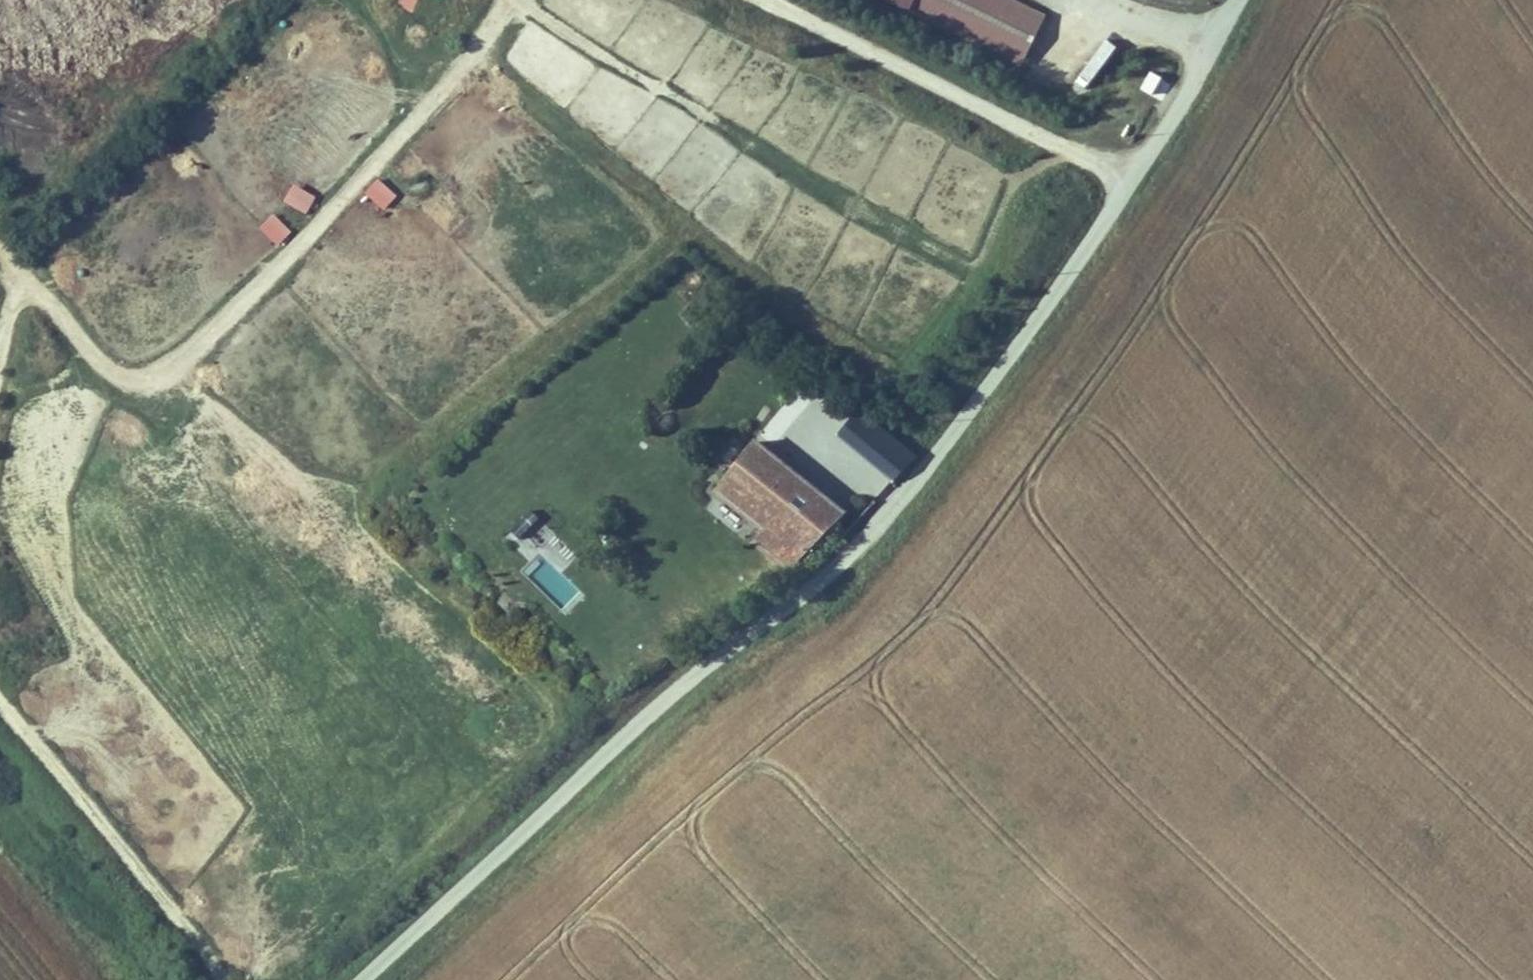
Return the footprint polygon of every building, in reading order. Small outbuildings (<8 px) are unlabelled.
[(1044,13),(1018,0),(882,0),(1018,66),(1044,13)] [(1060,83),(1082,102),(1109,71),(1088,52),(1060,83)] [(382,213),(398,196),(380,179),(363,195),(382,213)] [(297,182),(285,201),(308,214),(319,196),(297,182)] [(277,248),(293,233),(275,214),(259,229),(277,248)] [(897,472),(912,456),(875,422),(861,438),(897,472)] [(795,562),(801,566),(846,512),(759,439),(713,494),(760,533),(795,562)] [(530,562),(520,572),(562,611),(580,591),(561,573),(577,555),(538,519),(513,546),(530,562)] [(786,572),(795,562),(760,533),(752,543),(786,572)]
